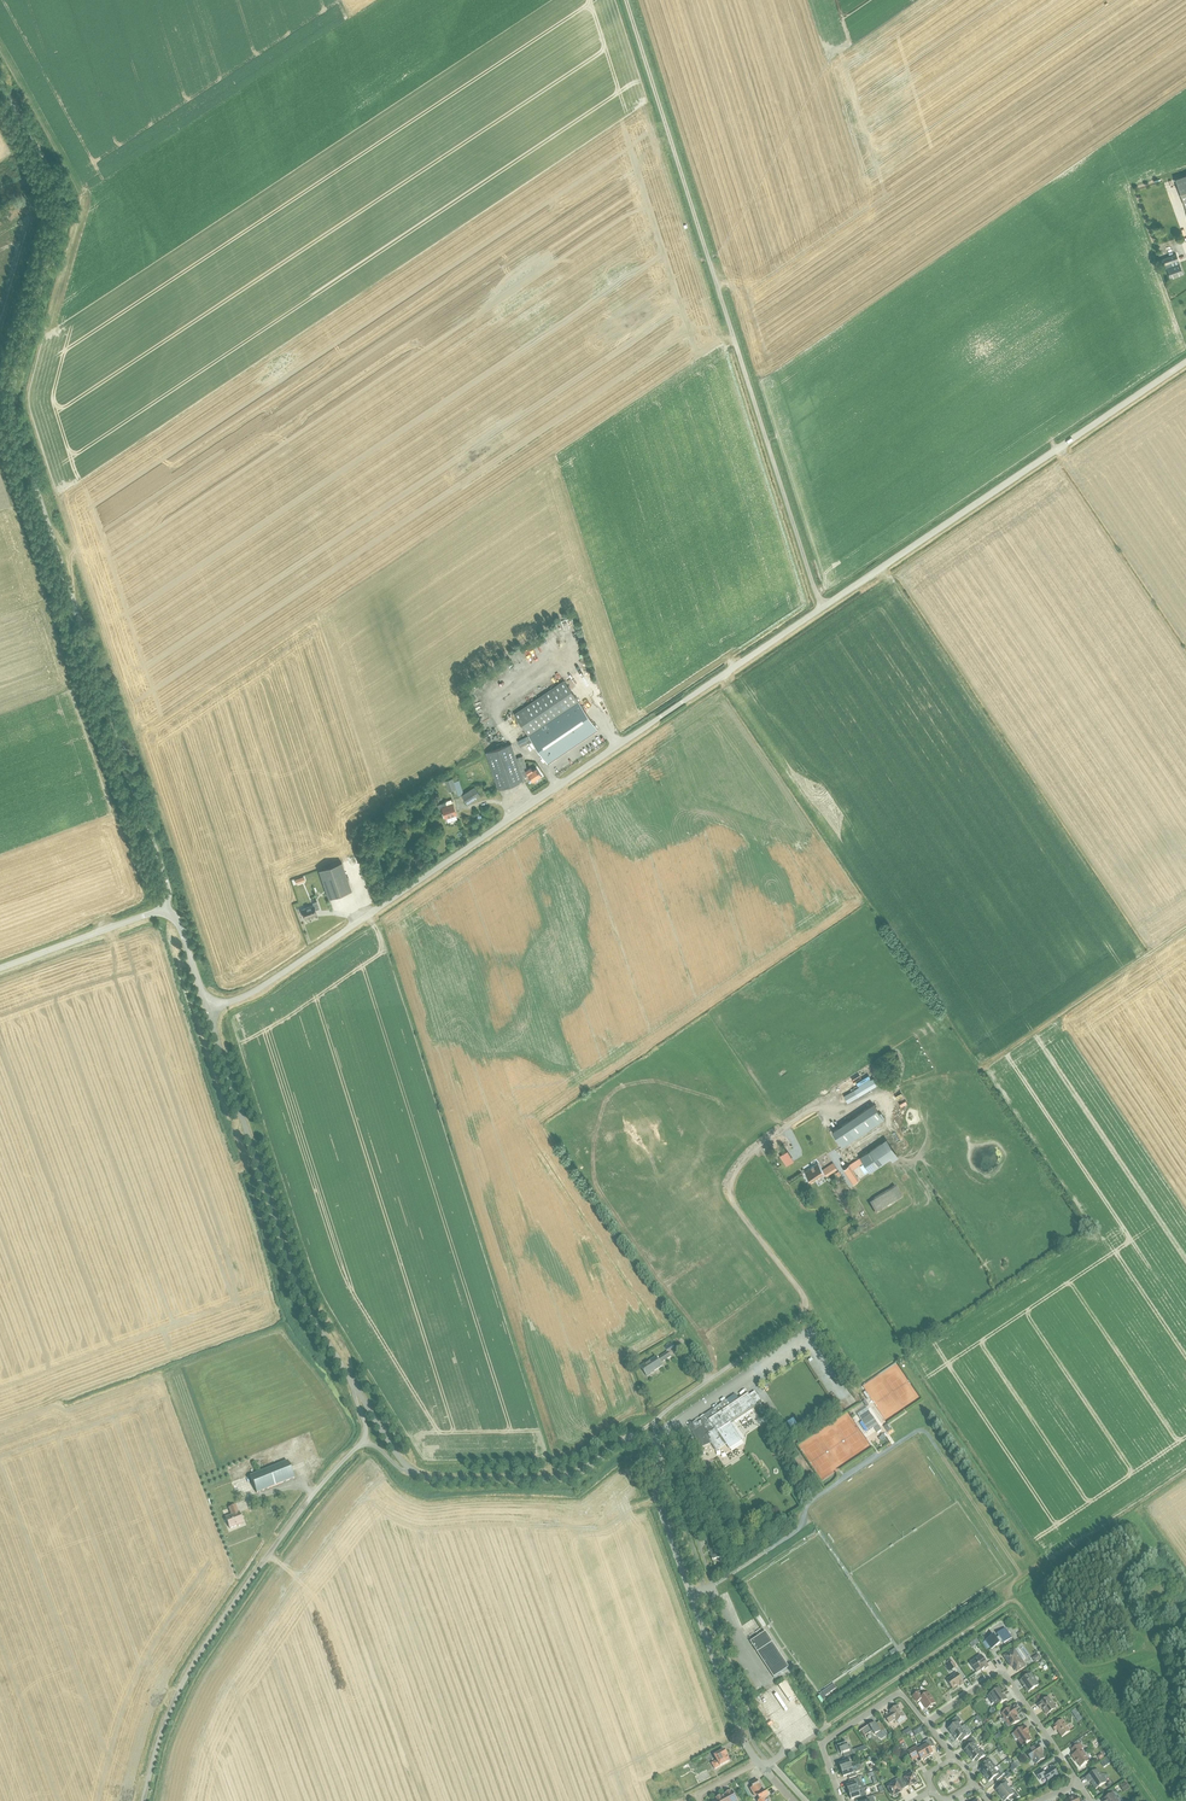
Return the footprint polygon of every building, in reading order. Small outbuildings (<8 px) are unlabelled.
[(1175,179),(1185,208),(1185,210),(1185,175),(1175,179)] [(1176,254),(1161,259),(1163,264),(1164,268),(1166,267),(1170,277),(1183,272),(1179,263),(1178,259),(1176,254)] [(521,747),(533,741),(548,764),(598,730),(564,680),(514,714),(529,736),(518,741),(521,747)] [(516,758),(516,757),(511,743),(486,752),(498,789),(524,780),(524,779),(529,776),(532,781),(541,775),(536,768),(534,770),(531,766),(527,769),(523,756),(516,758)] [(454,781),(458,795),(463,794),(458,780),(454,781)] [(467,803),(480,795),(474,787),(462,796),(467,803)] [(456,813),(452,803),(447,805),(446,801),(437,804),(439,808),(442,807),(446,817),(448,821),(457,818),(455,814),(456,813)] [(342,862),(319,870),(329,898),(352,890),(342,862)] [(317,901),(312,902),(313,905),(301,910),(304,918),(317,914),(315,910),(319,908),(317,901)] [(843,1147),(884,1120),(874,1104),(833,1132),(843,1147)] [(880,1144),(860,1158),(870,1172),(890,1159),(880,1144)] [(858,1158),(850,1165),(852,1169),(861,1163),(858,1158)] [(818,1163),(805,1171),(812,1182),(825,1173),(827,1175),(837,1168),(834,1163),(823,1170),(818,1163)] [(859,1179),(849,1165),(844,1169),(853,1183),(859,1179)] [(897,1187),(870,1203),(877,1215),(904,1198),(897,1187)] [(660,1363),(671,1356),(668,1352),(658,1359),(656,1357),(641,1367),(647,1376),(662,1366),(660,1363)] [(693,1423),(688,1426),(693,1433),(695,1438),(699,1448),(711,1443),(716,1451),(726,1444),(729,1449),(742,1441),(730,1423),(750,1409),(749,1408),(754,1404),(760,1400),(755,1391),(749,1395),(748,1393),(730,1405),(727,1400),(719,1405),(715,1408),(714,1408),(704,1415),(706,1417),(694,1425),(693,1423)] [(881,1430),(871,1414),(867,1408),(857,1414),(868,1431),(874,1428),(877,1433),(881,1430)] [(787,1422),(791,1428),(798,1423),(793,1417),(787,1422)] [(801,1433),(794,1437),(795,1438),(799,1444),(805,1439),(801,1433)] [(256,1493),(294,1478),(287,1461),(249,1476),(256,1493)] [(231,1529),(245,1523),(240,1512),(237,1505),(229,1508),(232,1515),(226,1518),(231,1529)] [(715,1538),(714,1539),(713,1534),(706,1537),(707,1541),(706,1541),(708,1545),(713,1560),(722,1556),(715,1538)] [(993,1634),(985,1640),(991,1649),(1000,1643),(999,1642),(1002,1640),(1004,1643),(1012,1638),(1005,1628),(997,1633),(999,1636),(996,1638),(993,1634)] [(765,1632),(750,1642),(774,1677),(789,1667),(765,1632)] [(1011,1663),(1016,1671),(1025,1666),(1014,1650),(1004,1656),(1009,1664),(1011,1663)] [(1032,1659),(1035,1663),(1041,1659),(1038,1655),(1032,1659)] [(970,1663),(977,1673),(981,1669),(982,1670),(984,1668),(985,1669),(988,1666),(981,1656),(970,1663)] [(947,1680),(953,1688),(959,1684),(960,1686),(964,1683),(963,1682),(963,1681),(957,1673),(947,1680)] [(1030,1674),(1020,1680),(1028,1692),(1038,1685),(1030,1674)] [(834,1684),(822,1692),(822,1693),(825,1696),(836,1688),(834,1684)] [(989,1695),(986,1697),(991,1705),(994,1703),(997,1706),(1007,1699),(1004,1695),(1003,1692),(1002,1692),(999,1688),(989,1695)] [(920,1700),(927,1709),(929,1707),(930,1708),(932,1707),(933,1706),(932,1705),(935,1703),(932,1699),(933,1698),(931,1696),(930,1696),(928,1693),(923,1696),(922,1695),(919,1692),(913,1696),(917,1702),(920,1700)] [(1042,1707),(1047,1715),(1055,1709),(1052,1705),(1053,1704),(1048,1697),(1039,1703),(1039,1704),(1037,1705),(1040,1709),(1042,1707)] [(885,1717),(889,1723),(895,1719),(897,1721),(904,1716),(897,1706),(890,1711),(892,1713),(885,1717)] [(1010,1726),(1010,1727),(1019,1721),(1016,1716),(1017,1715),(1012,1707),(1011,1708),(1010,1708),(1001,1714),(1007,1722),(1006,1722),(1005,1724),(1007,1727),(1009,1727),(1010,1726)] [(952,1735),(961,1727),(959,1724),(962,1721),(957,1716),(950,1722),(953,1725),(948,1729),(952,1735)] [(1062,1720),(1052,1727),(1055,1731),(1057,1730),(1062,1737),(1070,1731),(1062,1720)] [(872,1723),(858,1732),(858,1733),(861,1731),(866,1739),(867,1739),(865,1736),(870,1733),(881,1740),(888,1735),(880,1722),(876,1724),(875,1723),(873,1724),(872,1723)] [(958,1738),(961,1742),(971,1734),(964,1725),(961,1727),(952,1735),(956,1740),(958,1738)] [(1012,1735),(1015,1739),(1015,1740),(1016,1740),(1017,1739),(1022,1746),(1032,1740),(1027,1733),(1029,1732),(1025,1726),(1023,1727),(1013,1733),(1013,1734),(1012,1735)] [(968,1755),(978,1748),(975,1745),(977,1743),(972,1737),(966,1742),(969,1746),(964,1750),(968,1755)] [(925,1746),(922,1748),(928,1758),(931,1756),(931,1755),(933,1753),(930,1748),(933,1746),(929,1739),(923,1742),(925,1746)] [(1077,1745),(1071,1750),(1074,1754),(1071,1756),(1074,1760),(1075,1760),(1080,1767),(1089,1761),(1081,1750),(1083,1748),(1080,1744),(1082,1742),(1080,1739),(1075,1743),(1077,1745)] [(853,1751),(851,1746),(848,1747),(847,1743),(842,1745),(842,1744),(836,1746),(838,1752),(840,1751),(841,1755),(853,1751)] [(1036,1764),(1044,1758),(1039,1751),(1041,1750),(1038,1745),(1026,1753),(1031,1760),(1033,1759),(1036,1764)] [(928,1758),(922,1748),(918,1750),(916,1746),(907,1751),(913,1761),(919,1757),(921,1760),(923,1759),(924,1760),(928,1758)] [(977,1762),(986,1755),(982,1750),(980,1751),(978,1748),(968,1755),(973,1761),(975,1759),(977,1762)] [(715,1769),(730,1761),(726,1755),(727,1754),(726,1751),(724,1751),(714,1756),(717,1761),(712,1764),(715,1769)] [(844,1763),(839,1764),(841,1771),(851,1767),(849,1761),(852,1760),(850,1757),(842,1759),(844,1763)] [(996,1767),(989,1759),(980,1766),(982,1769),(980,1771),(985,1776),(994,1769),(996,1767)] [(857,1765),(851,1767),(841,1771),(843,1777),(848,1775),(849,1779),(857,1776),(855,1771),(859,1770),(857,1765)] [(1036,1774),(1040,1780),(1044,1778),(1045,1778),(1048,1782),(1057,1776),(1058,1777),(1057,1775),(1057,1773),(1053,1767),(1044,1773),(1042,1769),(1036,1774)] [(994,1769),(985,1776),(989,1782),(994,1778),(996,1780),(1002,1776),(999,1771),(996,1772),(994,1769)] [(1101,1777),(1097,1769),(1086,1777),(1089,1782),(1090,1781),(1096,1789),(1105,1783),(1105,1781),(1105,1780),(1102,1777),(1101,1777)] [(899,1778),(905,1788),(909,1786),(909,1787),(913,1785),(914,1786),(916,1786),(917,1785),(918,1784),(917,1782),(918,1782),(913,1773),(908,1776),(907,1773),(899,1778)] [(849,1793),(864,1788),(862,1784),(861,1784),(858,1778),(848,1781),(849,1785),(846,1786),(848,1791),(849,1793)] [(905,1788),(899,1778),(891,1782),(893,1785),(888,1788),(893,1797),(894,1796),(895,1797),(896,1797),(897,1797),(898,1795),(898,1794),(902,1792),(901,1790),(905,1788)] [(1000,1796),(1009,1789),(1007,1786),(1009,1783),(1005,1779),(999,1784),(1001,1786),(996,1791),(1000,1796)] [(753,1787),(750,1788),(755,1797),(757,1796),(764,1791),(759,1783),(753,1787)] [(1126,1783),(1120,1787),(1122,1790),(1125,1788),(1127,1791),(1130,1789),(1126,1783)] [(849,1793),(850,1794),(849,1795),(851,1800),(855,1798),(856,1800),(858,1800),(863,1799),(867,1798),(864,1788),(849,1793)] [(1009,1789),(1000,1796),(1004,1800),(1005,1800),(1010,1797),(1012,1800),(1019,1797),(1014,1791),(1012,1792),(1009,1789)] [(732,1792),(731,1790),(724,1794),(725,1796),(721,1798),(720,1797),(716,1799),(716,1800),(715,1800),(738,1800),(732,1792)] [(757,1796),(760,1800),(758,1800),(769,1800),(768,1799),(767,1799),(766,1797),(768,1796),(765,1791),(764,1791),(757,1796)] [(1113,1793),(1103,1799),(1103,1800),(1102,1800),(1118,1800),(1113,1793)]
